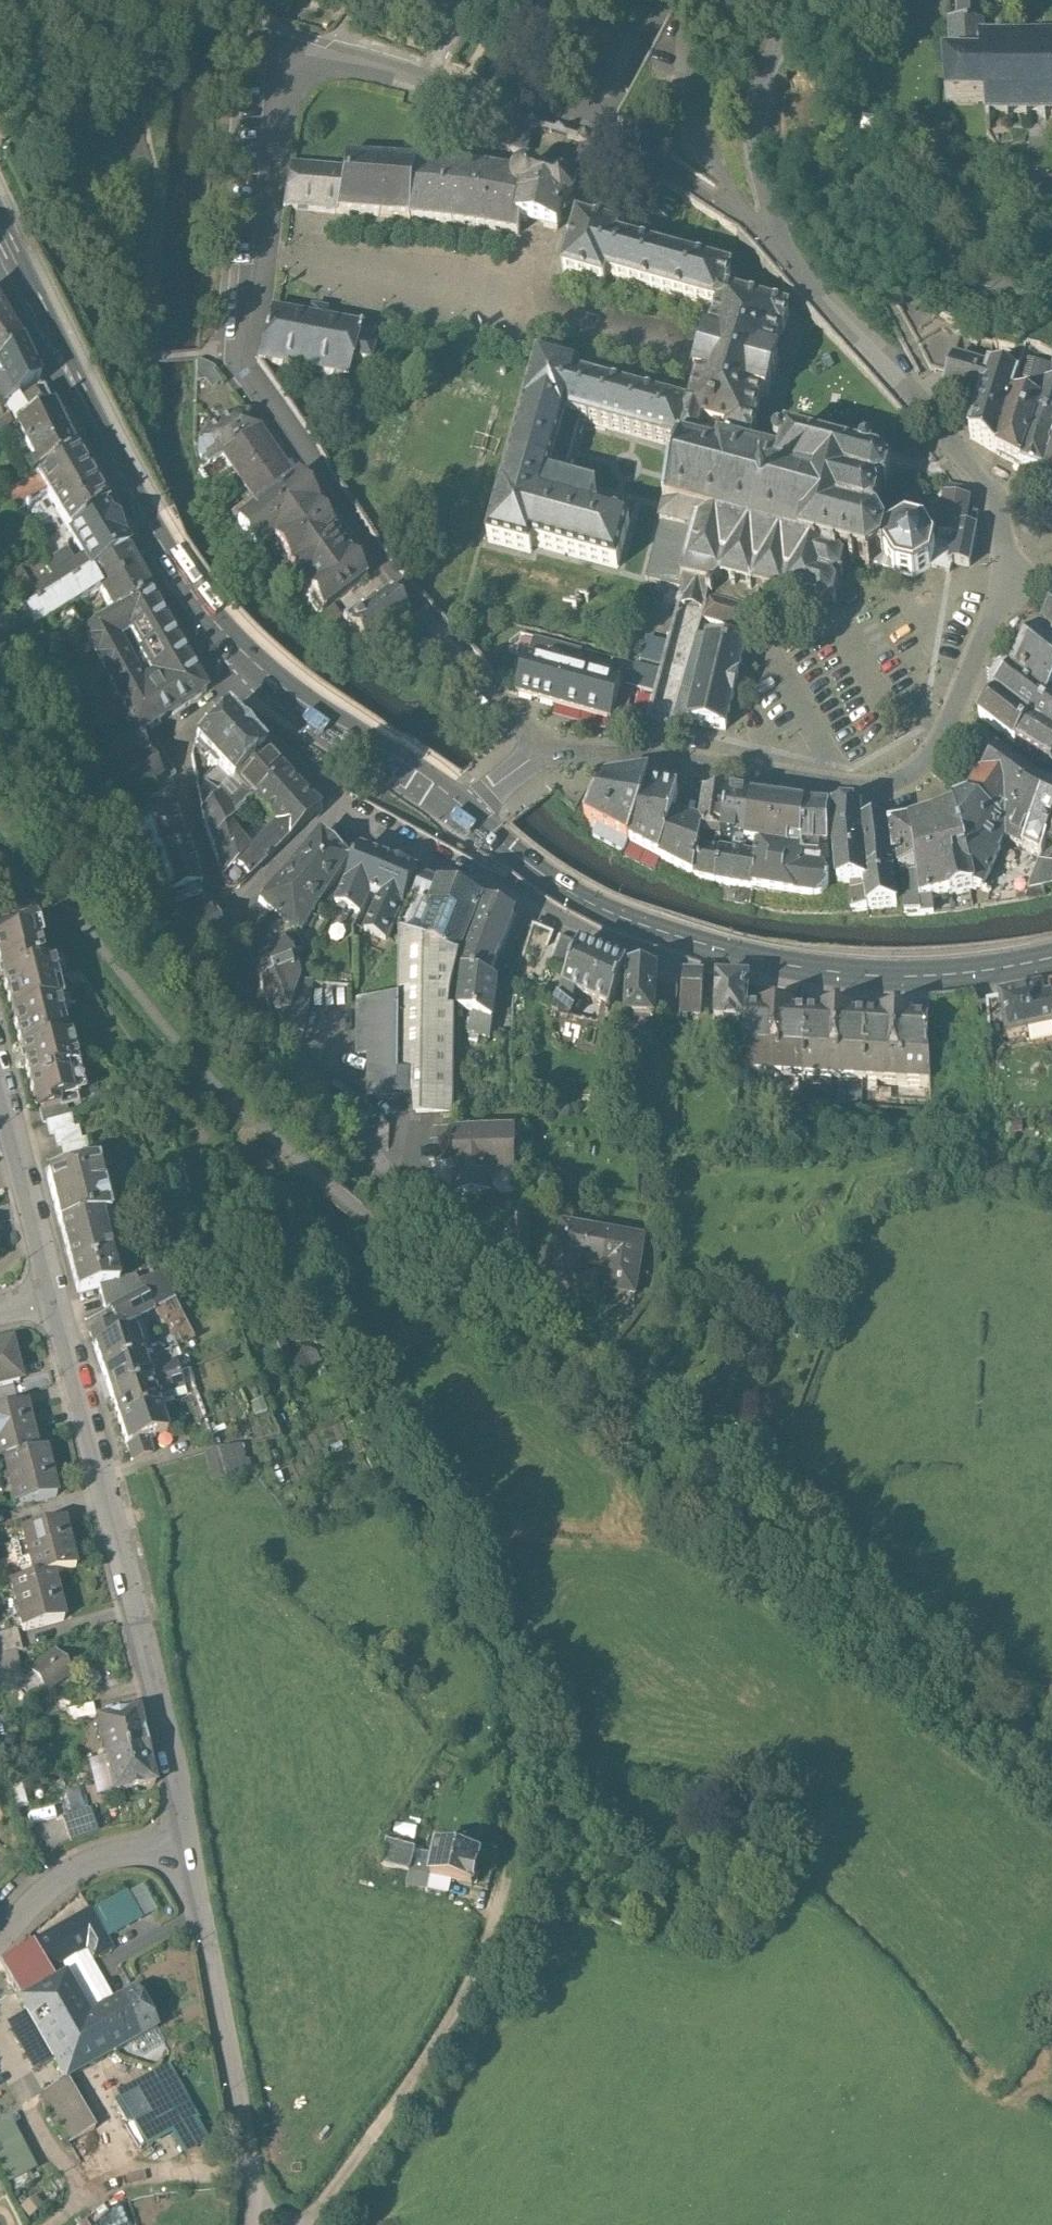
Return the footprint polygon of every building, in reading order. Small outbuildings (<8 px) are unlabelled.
[(985,45),(985,0),(959,0),(959,39),(950,40),(950,45),(985,45)] [(982,59),(985,59),(985,45),(950,45),(952,80),(983,78),(982,59)] [(1041,57),(1040,53),(1037,54),(1037,57),(1022,59),(1022,55),(1018,55),(1018,59),(1004,60),(1004,57),(1000,57),(1000,61),(985,62),(985,59),(982,59),(983,78),(952,80),(944,81),(947,124),(974,122),(974,121),(986,120),(987,141),(991,141),(990,137),(1005,137),(1006,140),(1009,140),(1009,136),(1024,135),(1025,139),(1028,139),(1028,135),(1043,134),(1043,138),(1047,138),(1047,134),(1051,134),(1051,56),(1041,57)] [(527,125),(528,123),(509,119),(509,121),(501,148),(525,155),(534,131),(531,130),(529,129),(527,125)] [(585,131),(581,133),(539,125),(538,120),(533,119),(529,121),(528,123),(527,125),(529,129),(531,130),(534,131),(538,129),(580,137),(581,141),(582,142),(585,143),(589,141),(591,138),(591,137),(589,132),(585,131)] [(613,145),(591,137),(591,138),(589,141),(585,143),(582,142),(573,176),(576,179),(578,184),(578,190),(600,197),(613,145)] [(516,174),(346,149),(344,161),(337,202),(519,233),(522,220),(558,229),(564,199),(571,198),(576,195),(578,190),(578,184),(576,179),(573,176),(570,173),(565,172),(561,172),(557,175),(542,171),(538,165),(533,163),(528,163),(523,165),(518,169),(516,174)] [(337,202),(344,161),(295,153),(290,193),(337,202)] [(732,273),(617,240),(619,233),(593,226),(577,221),(562,274),(604,286),(607,278),(719,309),(709,340),(707,340),(701,360),(696,379),(698,380),(690,411),(578,380),(580,373),(538,361),(523,414),(525,415),(505,489),(503,489),(488,541),(531,553),(533,545),(618,568),(631,523),(592,512),(597,494),(562,484),(580,422),(679,449),(664,509),(665,509),(646,580),(661,584),(682,590),(679,605),(690,608),(705,612),(708,599),(710,596),(713,597),(716,590),(712,589),(716,585),(719,586),(720,582),(733,585),(732,589),(736,590),(737,586),(749,589),(748,594),(751,594),(752,591),(760,593),(766,594),(765,598),(768,599),(769,595),(783,599),(782,602),(785,603),(786,599),(799,602),(798,606),(802,607),(803,603),(809,605),(808,609),(811,610),(812,606),(820,608),(821,612),(824,611),(824,608),(832,603),(835,605),(837,603),(834,600),(836,591),(840,591),(839,587),(836,588),(831,581),(839,577),(842,579),(844,576),(841,574),(845,558),(851,559),(850,564),(853,565),(855,560),(865,563),(866,568),(870,567),(869,562),(894,572),(895,575),(915,580),(932,569),(936,550),(936,549),(927,533),(906,528),(902,531),(879,525),(881,523),(878,520),(876,519),(878,516),(875,514),(877,505),(881,505),(881,501),(877,501),(874,493),(883,491),(885,493),(887,491),(885,488),(889,478),(892,477),(891,475),(888,476),(881,470),(882,468),(880,467),(881,463),(877,462),(875,466),(870,465),(872,463),(873,460),(870,455),(866,454),(863,457),(860,456),(858,462),(842,457),(844,453),(839,452),(838,456),(826,453),(827,448),(823,447),(821,452),(809,448),(810,444),(806,443),(805,447),(795,445),(792,444),(793,439),(789,438),(786,446),(785,445),(784,445),(782,444),(780,445),(779,445),(778,446),(777,447),(776,449),(776,451),(776,452),(777,454),(778,455),(779,456),(781,456),(782,457),(780,464),(770,461),(771,457),(766,456),(765,460),(753,457),(754,453),(750,451),(749,456),(727,450),(727,448),(723,444),(724,443),(699,435),(702,425),(715,430),(714,433),(720,435),(721,431),(729,434),(727,439),(752,446),(757,424),(755,423),(762,399),(768,400),(779,361),(774,359),(781,334),(783,335),(789,313),(726,295),(732,273)] [(26,332),(3,295),(0,290),(0,355),(26,332)] [(262,342),(349,366),(354,349),(372,354),(376,339),(358,334),(363,316),(276,292),(262,342)] [(26,332),(0,355),(7,368),(0,372),(0,382),(7,396),(47,367),(29,330),(26,332)] [(948,380),(953,363),(955,363),(957,354),(940,349),(933,375),(948,380)] [(1019,382),(997,457),(1022,470),(1048,394),(1051,379),(1051,366),(1026,359),(1019,382)] [(971,442),(997,457),(1019,382),(989,373),(989,374),(955,363),(953,363),(948,380),(944,396),(980,408),(971,442)] [(842,373),(828,377),(832,393),(847,388),(842,373)] [(1048,394),(1022,470),(1049,479),(1051,469),(1051,379),(1048,394)] [(208,422),(213,439),(229,431),(265,408),(254,395),(249,391),(240,391),(214,406),(209,411),(208,422)] [(55,394),(18,416),(43,460),(81,438),(55,394)] [(265,408),(229,431),(265,486),(300,463),(265,408)] [(95,551),(133,529),(81,438),(43,460),(81,525),(48,544),(62,570),(95,551)] [(320,493),(300,463),(265,486),(239,502),(259,533),(277,521),(320,493)] [(938,539),(954,542),(957,527),(966,529),(971,504),(966,503),(967,494),(947,490),(938,539)] [(368,568),(320,493),(277,521),(325,596),(368,568)] [(977,532),(966,529),(957,527),(954,542),(954,547),(950,568),(952,568),(953,568),(954,566),(970,570),(977,532)] [(133,529),(95,551),(105,568),(119,592),(157,570),(133,529)] [(938,539),(937,543),(943,544),(942,545),(954,547),(954,542),(938,539)] [(932,569),(951,574),(952,568),(950,568),(954,547),(942,545),(943,544),(937,543),(936,549),(936,550),(932,569)] [(35,609),(105,568),(95,551),(62,570),(25,591),(35,609)] [(179,684),(212,665),(157,570),(119,592),(128,608),(133,605),(158,648),(179,684)] [(351,611),(368,636),(410,606),(393,582),(351,611)] [(710,596),(708,599),(754,613),(755,613),(760,593),(752,591),(751,594),(748,594),(749,589),(737,586),(736,590),(732,589),(733,585),(720,582),(719,586),(716,585),(712,589),(716,590),(713,597),(710,596)] [(143,705),(179,684),(158,648),(147,655),(122,611),(128,608),(119,592),(88,610),(143,705)] [(754,613),(708,599),(705,612),(702,620),(749,634),(754,613)] [(9,601),(0,607),(0,627),(18,616),(9,601)] [(1041,642),(1051,650),(1051,630),(1041,642)] [(553,660),(558,644),(536,637),(529,659),(549,664),(553,660)] [(688,722),(725,728),(733,699),(738,678),(745,649),(697,637),(673,718),(688,721),(688,722)] [(649,657),(663,661),(668,642),(653,638),(649,657)] [(1013,677),(1048,705),(1049,704),(1051,699),(1051,650),(1041,642),(1013,677)] [(529,659),(527,658),(517,694),(554,704),(564,668),(570,647),(558,644),(553,660),(549,664),(529,659)] [(576,665),(578,665),(582,650),(570,647),(564,668),(574,671),(576,665)] [(564,668),(554,704),(611,720),(621,685),(625,687),(629,674),(609,669),(606,680),(589,675),(591,669),(578,665),(576,665),(574,671),(564,668)] [(637,666),(636,665),(630,688),(653,694),(660,672),(637,666)] [(998,696),(1032,721),(1051,733),(1051,706),(1049,704),(1048,705),(1013,677),(998,696)] [(267,730),(230,688),(201,713),(238,755),(267,730)] [(998,696),(979,717),(1016,744),(1032,721),(998,696)] [(106,732),(118,753),(155,730),(142,710),(106,732)] [(1016,744),(1051,765),(1051,764),(1051,733),(1032,721),(1016,744)] [(168,751),(155,730),(118,753),(131,774),(168,751)] [(249,767),(259,779),(288,754),(267,730),(238,755),(249,767)] [(203,757),(206,786),(223,772),(207,753),(203,757)] [(322,792),(288,754),(259,779),(281,804),(255,826),(242,838),(254,852),(322,792)] [(1035,818),(1048,790),(1031,783),(995,758),(981,781),(1035,818)] [(173,764),(148,778),(152,792),(179,783),(173,764)] [(206,786),(216,816),(236,800),(259,779),(249,767),(232,782),(223,772),(206,786)] [(646,784),(648,783),(649,776),(606,781),(585,815),(628,837),(634,823),(635,824),(640,812),(646,784)] [(992,815),(977,841),(999,851),(1005,838),(1023,847),(1035,818),(981,781),(968,799),(969,800),(992,815)] [(132,804),(142,836),(191,820),(179,783),(152,792),(154,797),(132,804)] [(628,837),(660,853),(673,812),(671,811),(677,788),(648,783),(646,784),(640,812),(635,824),(634,823),(628,837)] [(1051,829),(1051,792),(1048,790),(1035,818),(1023,847),(1033,852),(1040,855),(1047,841),(1051,829)] [(702,820),(701,825),(722,829),(727,794),(706,791),(701,820),(702,820)] [(751,798),(727,794),(722,829),(721,834),(737,836),(735,849),(718,847),(714,875),(752,881),(756,854),(744,852),(746,840),(751,798)] [(746,840),(759,842),(803,847),(806,805),(751,798),(746,840)] [(255,826),(236,800),(216,816),(227,851),(242,838),(255,826)] [(999,851),(977,841),(992,815),(969,800),(954,805),(973,886),(983,886),(999,851)] [(829,806),(806,805),(803,847),(803,855),(828,857),(827,845),(829,806)] [(954,805),(932,814),(950,890),(950,891),(973,886),(954,805)] [(862,808),(834,807),(833,834),(834,842),(837,878),(865,879),(864,853),(863,839),(861,834),(861,822),(861,817),(862,817),(862,808)] [(702,820),(701,820),(673,812),(660,853),(686,867),(693,870),(698,842),(701,825),(702,820)] [(932,814),(909,821),(915,866),(919,895),(931,893),(950,890),(932,814)] [(349,845),(321,818),(262,878),(277,893),(298,913),(349,845)] [(204,861),(191,820),(142,836),(147,852),(167,846),(175,870),(204,861)] [(909,821),(888,825),(891,852),(897,852),(898,868),(899,868),(915,866),(909,821)] [(891,852),(888,825),(888,822),(861,822),(861,834),(863,839),(864,853),(865,879),(865,887),(867,903),(896,900),(896,891),(891,852)] [(358,904),(370,881),(385,851),(362,839),(335,892),(358,904)] [(714,875),(718,847),(698,842),(693,870),(702,873),(714,875)] [(803,855),(803,847),(759,842),(756,854),(752,881),(810,890),(817,891),(822,890),(824,888),(827,885),(828,881),(829,878),(828,874),(829,874),(828,857),(803,855)] [(417,867),(385,851),(370,881),(381,886),(363,920),(384,931),(417,867)] [(12,881),(0,852),(0,885),(12,881)] [(1021,882),(1030,885),(1039,859),(1040,855),(1033,852),(1021,882)] [(1039,859),(1030,885),(1029,887),(1044,884),(1051,882),(1051,861),(1039,859)] [(904,909),(921,908),(919,895),(915,866),(899,868),(903,893),(904,909)] [(432,897),(441,878),(424,870),(415,889),(432,897)] [(437,901),(421,936),(461,955),(486,898),(441,878),(432,897),(431,899),(437,901)] [(1044,884),(1029,887),(1026,896),(1046,892),(1044,884)] [(227,911),(217,886),(182,900),(192,925),(227,911)] [(850,905),(867,903),(865,887),(851,887),(850,905)] [(287,929),(298,913),(277,893),(262,908),(284,930),(287,929)] [(933,907),(931,893),(919,895),(921,908),(933,907)] [(491,978),(519,913),(489,900),(462,965),(465,966),(491,978)] [(449,1004),(461,955),(421,936),(402,927),(398,1003),(398,1063),(412,1063),(412,1086),(412,1105),(453,1106),(455,1005),(449,1004)] [(276,998),(291,994),(294,984),(299,967),(301,962),(294,940),(287,929),(284,930),(259,945),(276,998)] [(551,959),(571,968),(582,942),(562,933),(551,959)] [(6,989),(16,1028),(59,1018),(49,979),(41,942),(0,952),(0,964),(6,989)] [(629,962),(582,942),(571,968),(564,983),(578,989),(611,1004),(629,962)] [(657,1009),(660,966),(631,964),(628,1007),(657,1009)] [(500,982),(491,978),(465,966),(458,1004),(473,1010),(494,1018),(500,982)] [(347,975),(299,967),(294,984),(343,995),(347,975)] [(704,968),(685,967),(682,1010),(702,1011),(704,968)] [(748,973),(717,971),(714,1011),(745,1013),(746,1003),(748,973)] [(571,1014),(578,989),(564,983),(552,1009),(571,1014)] [(986,996),(988,1020),(1004,1017),(1007,1028),(1051,1020),(1051,1002),(1051,995),(1043,997),(1041,986),(986,996)] [(412,1086),(412,1063),(398,1063),(398,1003),(369,1003),(369,993),(359,993),(358,1057),(366,1057),(366,1085),(412,1086)] [(741,1058),(802,1062),(807,1006),(791,1005),(791,1001),(761,999),(761,1003),(746,1003),(745,1013),(741,1058)] [(802,1062),(865,1063),(867,1010),(851,1009),(851,1004),(821,1003),(821,1007),(807,1006),(802,1062)] [(881,1011),(867,1010),(865,1063),(927,1066),(929,1012),(911,1012),(911,1007),(881,1006),(881,1011)] [(491,1037),(494,1018),(473,1010),(467,1027),(491,1037)] [(16,1028),(23,1060),(38,1122),(82,1111),(67,1050),(59,1018),(16,1028)] [(553,1117),(555,1100),(541,1098),(539,1115),(553,1117)] [(62,1118),(64,1153),(88,1151),(85,1116),(62,1118)] [(670,1133),(671,1123),(654,1121),(653,1131),(670,1133)] [(514,1125),(454,1124),(453,1182),(489,1183),(490,1164),(513,1164),(514,1125)] [(97,1164),(47,1176),(61,1225),(101,1217),(110,1215),(108,1208),(111,1207),(115,1204),(112,1195),(108,1192),(104,1193),(97,1164)] [(588,1255),(602,1257),(607,1225),(560,1216),(552,1270),(585,1276),(588,1255)] [(61,1225),(70,1267),(111,1257),(101,1217),(61,1225)] [(642,1230),(607,1225),(602,1257),(604,1258),(601,1279),(634,1284),(642,1230)] [(118,1283),(111,1257),(70,1267),(78,1293),(118,1283)] [(0,1336),(0,1384),(23,1378),(12,1333),(0,1336)] [(97,1353),(106,1379),(146,1365),(137,1339),(97,1353)] [(106,1379),(115,1406),(156,1391),(146,1365),(106,1379)] [(115,1406),(125,1432),(165,1418),(156,1391),(115,1406)] [(0,1454),(37,1445),(24,1395),(0,1401),(0,1454)] [(174,1444),(165,1418),(125,1432),(134,1458),(174,1444)] [(46,1443),(37,1445),(0,1454),(11,1499),(57,1487),(46,1443)] [(241,1443),(205,1453),(213,1480),(253,1469),(250,1457),(245,1459),(241,1443)] [(17,1524),(29,1571),(52,1564),(74,1559),(63,1513),(17,1524)] [(64,1612),(52,1564),(29,1571),(7,1576),(19,1623),(64,1612)] [(27,1646),(21,1627),(0,1634),(0,1654),(27,1646)] [(74,1673),(55,1646),(27,1666),(46,1693),(74,1673)] [(94,1715),(103,1753),(147,1742),(138,1704),(94,1715)] [(147,1742),(103,1753),(113,1795),(157,1784),(147,1742)] [(73,1844),(104,1833),(95,1809),(64,1819),(73,1844)] [(486,1848),(437,1838),(431,1864),(414,1859),(417,1848),(388,1841),(383,1863),(411,1870),(407,1886),(428,1891),(433,1870),(479,1879),(486,1848)] [(107,1939),(142,1920),(126,1892),(92,1910),(70,1922),(71,1923),(33,1941),(0,1961),(0,1966),(19,1998),(16,1999),(62,2082),(37,2097),(68,2147),(96,2130),(67,2082),(112,2057),(111,2055),(161,2026),(137,1986),(89,2014),(66,1972),(55,1978),(49,1968),(85,1950),(92,1964),(114,1952),(107,1939)] [(169,2069),(118,2097),(147,2150),(172,2136),(184,2157),(210,2143),(169,2069)] [(0,2128),(0,2171),(7,2185),(34,2171),(9,2123),(0,2128)]
